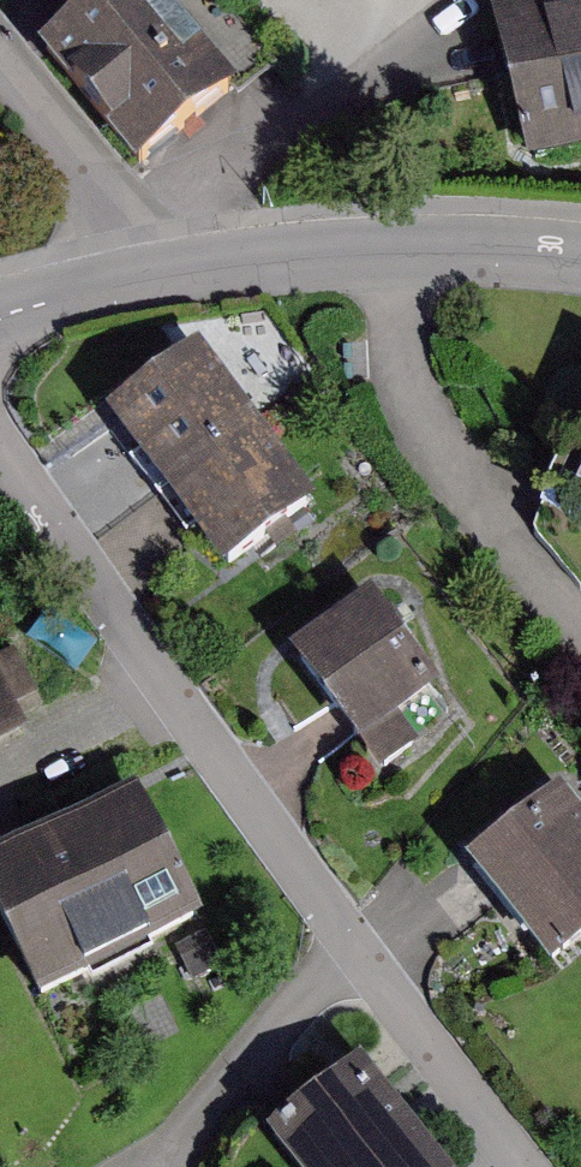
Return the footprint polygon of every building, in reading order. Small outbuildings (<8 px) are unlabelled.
[(42,51),(136,169),(241,86),(172,0),(107,0),(42,51)] [(489,24),(526,165),(580,150),(580,0),(489,24)] [(105,419),(164,497),(257,428),(198,349),(105,419)] [(316,507),(257,428),(164,497),(223,576),(316,507)] [(554,514),(580,525),(580,446),(554,514)] [(375,597),(289,657),(372,776),(421,742),(402,714),(439,689),(375,597)] [(0,647),(0,748),(42,730),(4,646),(0,647)] [(468,860),(550,967),(580,944),(580,811),(563,787),(468,860)] [(204,922),(136,789),(0,858),(0,934),(37,1007),(204,922)] [(361,1063),(266,1138),(290,1166),(444,1166),(361,1063)]
